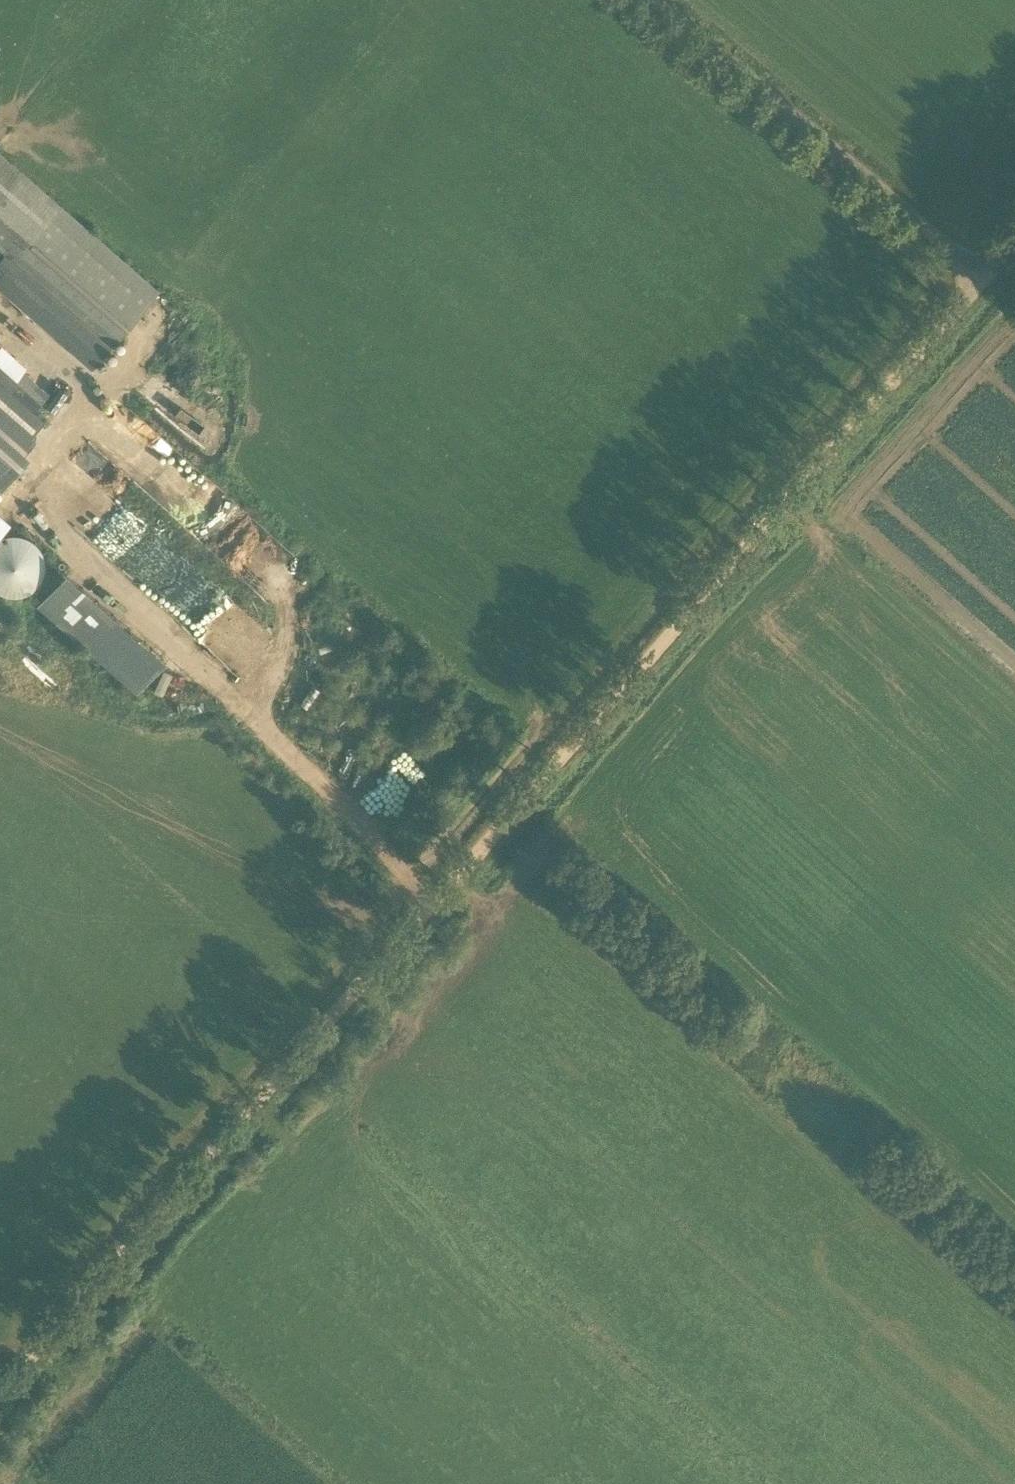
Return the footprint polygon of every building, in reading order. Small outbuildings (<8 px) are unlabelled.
[(0,153),(0,247),(112,345),(159,291),(0,153)] [(46,421),(33,410),(49,391),(0,349),(0,473),(46,421)] [(25,599),(51,554),(11,531),(0,550),(0,584),(25,599)] [(139,693),(171,657),(72,570),(40,605),(139,693)]
